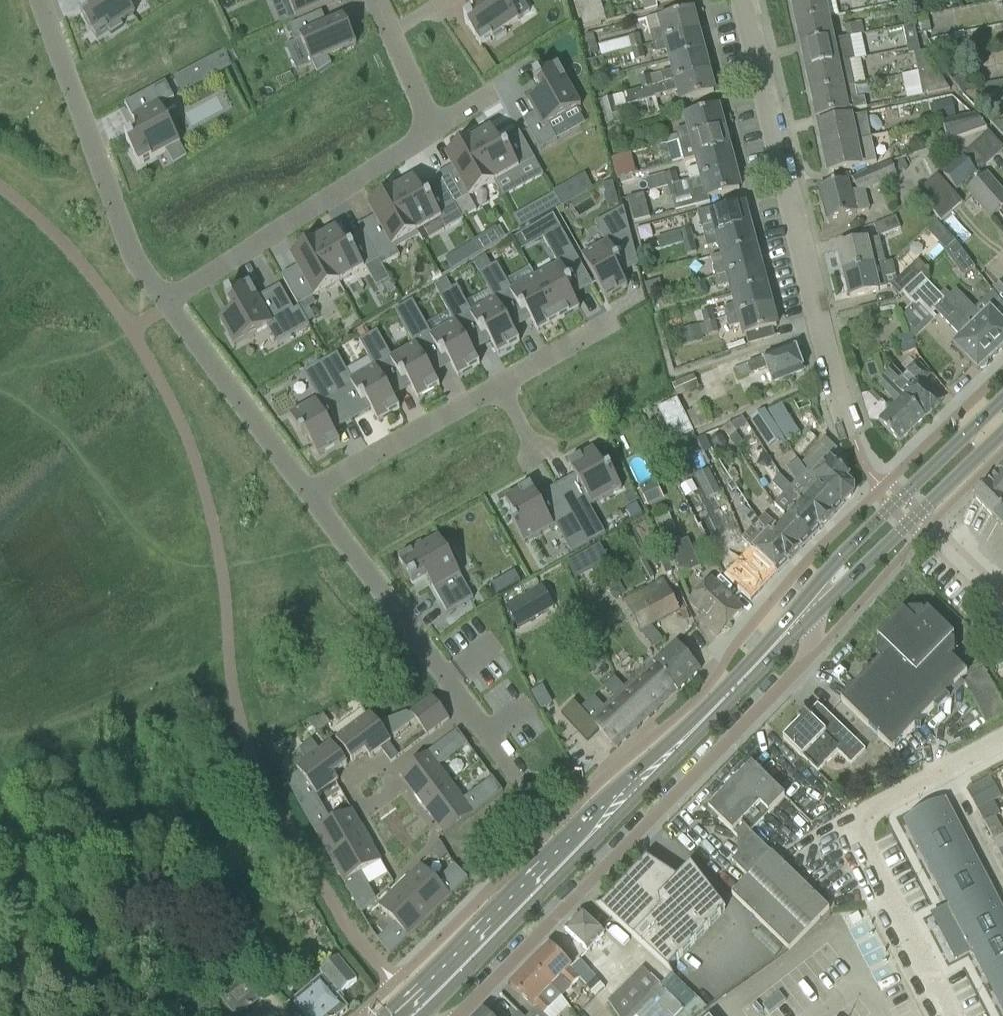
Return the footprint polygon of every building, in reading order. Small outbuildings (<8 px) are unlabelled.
[(80,16),(96,39),(107,32),(110,36),(122,28),(120,24),(134,14),(125,0),(89,0),(94,7),(80,16)] [(295,20),(339,1),(339,0),(286,0),(295,20)] [(477,15),(464,24),(480,47),(491,39),(494,43),(506,35),(503,31),(518,21),(504,0),(467,0),(477,15)] [(599,0),(594,0),(577,5),(583,29),(605,23),(599,0)] [(644,13),(656,10),(655,6),(676,0),(640,0),(644,13)] [(792,1),(797,25),(826,19),(838,16),(835,0),(798,0),(792,1)] [(691,12),(659,21),(658,17),(646,20),(652,45),(697,33),(691,12)] [(316,16),(288,28),(294,43),(300,41),(310,66),(311,66),(316,76),(331,66),(328,59),(355,47),(343,19),(326,27),(327,27),(322,29),(316,16)] [(927,17),(919,19),(922,35),(930,34),(927,17)] [(831,42),(826,19),(797,25),(802,48),(831,42)] [(847,39),(863,35),(861,24),(844,28),(847,39)] [(918,48),(914,27),(902,29),(906,50),(918,48)] [(697,33),(652,45),(655,56),(667,52),(670,62),(702,53),(697,33)] [(585,37),(589,56),(597,53),(592,35),(585,37)] [(638,37),(628,39),(598,47),(601,58),(621,53),(631,51),(640,48),(638,37)] [(831,42),(802,48),(807,72),(848,63),(853,62),(848,40),(832,43),(831,42)] [(640,48),(631,51),(634,62),(644,60),(640,48)] [(224,52),(173,80),(182,95),(232,69),(224,52)] [(917,74),(935,70),(925,52),(913,54),(917,74)] [(702,53),(670,62),(672,72),(660,75),(663,85),(708,73),(702,53)] [(853,87),(848,63),(807,72),(812,95),(853,87)] [(536,118),(524,125),(539,151),(556,142),(548,126),(580,108),(558,67),(533,81),(541,95),(527,103),(534,115),(536,118)] [(949,92),(935,70),(917,74),(922,98),(949,92)] [(708,73),(663,85),(600,102),(607,127),(629,121),(625,108),(654,100),(654,99),(678,92),(681,103),(713,94),(708,73)] [(641,89),(651,87),(648,77),(639,80),(641,89)] [(171,168),(185,159),(178,145),(158,108),(172,100),(164,84),(123,105),(139,135),(124,142),(138,167),(164,153),(171,168)] [(856,101),(853,87),(812,95),(817,120),(866,109),(864,99),(856,101)] [(951,102),(935,105),(940,122),(955,119),(951,102)] [(675,132),(676,136),(666,139),(667,145),(723,130),(717,110),(685,118),(687,129),(675,132)] [(849,119),(818,126),(821,137),(819,140),(822,150),(855,144),(871,140),(866,116),(849,119)] [(942,124),(946,143),(985,130),(974,117),(942,124)] [(491,130),(470,142),(493,184),(534,161),(519,134),(508,141),(499,146),(491,130)] [(723,130),(678,142),(678,143),(681,152),(683,162),(683,163),(728,151),(723,130)] [(656,148),(666,145),(663,134),(653,137),(656,148)] [(988,134),(964,155),(978,170),(1001,149),(988,134)] [(855,144),(822,150),(824,161),(826,163),(829,174),(870,165),(876,164),(871,140),(855,144)] [(470,142),(449,154),(458,169),(437,180),(440,185),(441,185),(453,206),(454,206),(493,184),(470,142)] [(728,151),(683,163),(689,183),(733,171),(728,151)] [(630,156),(607,161),(612,182),(635,176),(630,156)] [(956,191),(976,174),(963,159),(943,176),(956,191)] [(856,215),(868,212),(863,192),(878,186),(896,179),(890,164),(848,182),(818,190),(827,223),(856,215)] [(739,191),(733,171),(689,183),(695,207),(709,204),(707,199),(739,191)] [(674,174),(664,177),(667,188),(677,186),(674,174)] [(584,176),(553,193),(553,195),(560,207),(561,208),(592,190),(584,176)] [(664,176),(645,181),(649,194),(667,188),(664,177),(664,176)] [(937,176),(917,194),(940,224),(961,205),(960,202),(938,178),(937,176)] [(985,176),(967,192),(991,219),(1002,209),(1002,197),(985,176)] [(413,180),(392,192),(416,234),(417,234),(439,221),(444,232),(463,221),(454,206),(453,206),(441,185),(440,185),(422,196),(420,192),(413,180)] [(612,183),(602,186),(605,196),(614,193),(612,183)] [(680,196),(677,186),(667,188),(670,199),(680,196)] [(376,222),(360,230),(361,232),(363,235),(364,235),(378,261),(378,262),(381,268),(399,257),(395,251),(419,238),(417,234),(416,234),(392,192),(371,204),(380,219),(376,222)] [(553,195),(527,210),(534,222),(560,207),(553,195)] [(646,203),(629,208),(634,224),(650,220),(646,203)] [(707,211),(697,214),(704,240),(749,228),(743,207),(709,216),(707,211)] [(606,244),(582,258),(605,300),(627,288),(618,272),(635,263),(636,264),(637,263),(623,209),(594,225),(606,244)] [(878,224),(883,237),(900,230),(895,218),(878,224)] [(659,238),(659,245),(677,244),(676,222),(644,223),(644,238),(659,238)] [(749,228),(704,240),(707,250),(719,246),(722,256),(754,248),(749,228)] [(557,266),(535,279),(558,321),(579,309),(571,295),(591,284),(560,229),(542,239),(557,266)] [(336,230),(315,242),(338,284),(378,262),(378,261),(364,235),(363,235),(344,246),(342,242),(336,230)] [(495,231),(485,236),(492,247),(501,241),(495,231)] [(690,231),(679,234),(682,244),(682,245),(693,242),(690,231)] [(315,242),(294,254),(303,269),(283,280),(297,307),(304,303),(338,284),(315,242)] [(693,242),(682,245),(685,256),(696,253),(693,242)] [(473,243),(444,261),(451,272),(479,255),(473,243)] [(867,249),(865,243),(837,249),(843,275),(883,265),(880,251),(873,252),(872,248),(867,249)] [(974,270),(955,243),(944,252),(963,278),(974,270)] [(754,248),(722,256),(724,266),(712,270),(715,280),(759,268),(754,248)] [(910,269),(909,268),(890,287),(899,297),(901,295),(919,278),(920,276),(927,270),(918,261),(910,269)] [(885,265),(883,265),(843,275),(849,300),(877,293),(886,291),(884,280),(896,277),(892,263),(885,265)] [(496,265),(478,275),(494,302),(495,302),(510,328),(529,318),(537,333),(558,321),(535,279),(512,292),(496,265)] [(765,288),(759,268),(715,280),(718,290),(730,287),(733,296),(765,288)] [(920,276),(919,278),(901,295),(913,307),(932,289),(920,276)] [(445,281),(434,288),(439,298),(451,291),(445,281)] [(659,281),(644,286),(647,296),(662,292),(659,281)] [(993,292),(1002,302),(1002,282),(993,292)] [(703,283),(694,285),(697,297),(707,294),(703,283)] [(223,318),(218,321),(233,347),(266,328),(279,321),(289,339),(309,327),(306,323),(298,309),(293,312),(279,287),(257,299),(249,285),(224,299),(233,314),(224,319),(223,318)] [(439,298),(438,298),(454,325),(454,324),(469,351),(470,351),(488,341),(490,344),(497,355),(519,343),(512,332),(510,328),(509,329),(494,302),(471,315),(465,304),(456,288),(451,291),(439,298)] [(765,288),(733,296),(735,306),(723,310),(726,320),(770,308),(765,288)] [(945,302),(995,355),(1002,347),(1002,326),(989,312),(981,319),(978,316),(955,292),(945,302)] [(412,302),(394,312),(414,347),(429,374),(430,373),(448,363),(450,366),(457,378),(479,366),(472,354),(470,351),(469,351),(454,324),(454,325),(431,337),(412,302)] [(995,355),(945,302),(935,312),(957,335),(957,336),(960,339),(952,347),(977,372),(995,355)] [(304,303),(297,307),(298,309),(306,323),(313,319),(304,303)] [(776,328),(770,308),(726,320),(729,330),(741,327),(744,337),(776,328)] [(705,326),(714,323),(711,311),(701,314),(705,326)] [(714,323),(705,326),(708,337),(717,335),(714,323)] [(697,328),(679,333),(683,344),(701,339),(697,328)] [(376,333),(358,343),(374,370),(374,369),(390,396),(408,386),(410,389),(417,400),(439,388),(432,377),(430,373),(429,374),(414,347),(391,360),(376,333)] [(908,334),(895,340),(902,357),(916,350),(908,334)] [(794,348),(748,366),(732,372),(737,383),(767,372),(772,384),(803,373),(794,348)] [(336,355),(319,365),(350,419),(369,408),(370,411),(377,423),(399,411),(392,399),(390,396),(374,369),(374,370),(351,382),(336,355)] [(317,401),(289,417),(301,438),(306,435),(307,437),(306,438),(317,457),(339,444),(332,433),(330,429),(350,419),(319,365),(302,374),(317,401)] [(892,370),(884,378),(925,419),(941,403),(922,384),(928,378),(916,366),(914,367),(902,380),(892,370)] [(698,390),(694,377),(671,386),(676,398),(698,390)] [(866,395),(861,397),(869,424),(878,424),(899,445),(925,419),(884,378),(877,385),(897,405),(890,412),(881,403),(878,407),(868,397),(866,395)] [(693,433),(676,401),(658,410),(667,429),(671,427),(678,441),(693,433)] [(713,423),(705,405),(686,413),(693,431),(713,423)] [(782,440),(764,411),(750,420),(768,448),(782,440)] [(722,430),(729,439),(736,433),(729,424),(722,430)] [(711,439),(710,445),(714,452),(720,454),(724,451),(725,445),(721,438),(715,436),(711,439)] [(816,464),(808,472),(843,506),(853,495),(853,489),(845,481),(848,478),(836,467),(837,465),(829,457),(835,452),(825,441),(810,457),(816,464)] [(558,490),(557,490),(587,544),(605,535),(589,508),(621,490),(609,469),(605,472),(593,451),(568,465),(576,480),(558,490)] [(629,462),(644,505),(660,499),(644,457),(629,462)] [(708,472),(695,478),(701,490),(714,483),(708,472)] [(797,483),(791,489),(827,523),(843,506),(808,472),(797,483)] [(1000,472),(973,499),(1002,530),(1002,475),(1000,472)] [(530,486),(504,500),(516,521),(512,524),(524,545),(555,527),(571,554),(587,544),(557,490),(556,491),(538,501),(530,486)] [(791,489),(785,495),(775,506),(786,517),(810,540),(827,523),(791,489)] [(794,557),(758,523),(752,514),(744,522),(752,530),(742,541),(777,574),(794,557)] [(668,515),(652,523),(659,536),(674,529),(668,515)] [(810,540),(786,517),(776,528),(764,517),(758,523),(794,557),(810,540)] [(421,543),(408,550),(410,554),(398,561),(412,585),(426,577),(447,614),(473,600),(438,538),(423,547),(421,543)] [(700,569),(686,541),(666,551),(679,579),(700,569)] [(728,561),(734,567),(724,578),(750,603),(777,574),(742,541),(727,556),(728,561)] [(514,573),(490,587),(496,597),(520,584),(514,573)] [(721,634),(742,611),(711,582),(689,605),(704,619),(701,623),(711,632),(715,629),(721,634)] [(541,588),(506,607),(517,629),(539,617),(534,608),(548,601),(541,588)] [(639,633),(679,613),(666,588),(627,608),(639,633)] [(920,729),(920,723),(933,710),(937,715),(949,702),(945,698),(967,675),(951,660),(954,657),(954,644),(951,641),(953,638),(927,612),(924,615),(921,612),(908,612),(905,616),(902,613),(877,639),(879,642),(876,645),(877,658),(880,661),(868,673),(862,673),(862,679),(840,702),(892,752),(914,729),(920,729)] [(573,703),(560,715),(586,743),(598,732),(615,750),(650,718),(701,671),(694,663),(676,644),(625,691),(614,701),(604,710),(590,722),(579,711),(573,703)] [(985,674),(983,671),(971,678),(963,685),(985,727),(1002,718),(1002,709),(985,674)] [(542,687),(530,693),(534,699),(545,693),(542,687)] [(370,716),(335,741),(351,763),(365,753),(369,759),(380,751),(389,744),(390,743),(389,741),(415,722),(418,726),(440,710),(432,699),(408,716),(406,714),(377,725),(370,716)] [(811,720),(807,717),(803,713),(796,720),(799,723),(782,741),(817,774),(825,766),(824,766),(836,753),(850,766),(865,751),(821,709),(811,720)] [(440,710),(418,726),(426,737),(448,721),(440,710)] [(323,716),(316,721),(323,730),(330,726),(323,716)] [(316,721),(310,726),(317,735),(323,730),(316,721)] [(403,772),(399,775),(413,795),(421,806),(450,784),(438,768),(467,746),(457,732),(403,772)] [(389,744),(380,751),(390,764),(398,758),(389,744)] [(298,774),(286,783),(300,809),(316,797),(316,798),(335,784),(337,782),(333,776),(347,766),(331,745),(296,770),(298,774)] [(731,896),(789,951),(829,910),(750,834),(784,798),(751,766),(708,811),(741,843),(741,852),(731,862),(748,879),(731,896)] [(450,784),(421,806),(429,817),(444,836),(448,833),(502,793),(492,779),(462,801),(450,784)] [(968,791),(978,810),(1001,798),(990,779),(989,780),(968,791)] [(316,797),(300,809),(329,858),(366,837),(359,825),(351,811),(346,814),(331,823),(316,798),(316,797)] [(943,803),(906,823),(917,844),(954,824),(943,803)] [(988,832),(998,827),(994,818),(983,824),(988,832)] [(954,824),(917,844),(928,865),(966,846),(954,824)] [(998,827),(988,832),(998,852),(1002,849),(1002,836),(998,827)] [(366,837),(329,858),(354,904),(364,898),(369,908),(375,901),(360,875),(376,865),(380,863),(373,849),(366,837)] [(440,846),(432,855),(439,862),(447,855),(441,846),(440,846)] [(966,846),(928,865),(939,887),(977,867),(966,846)] [(595,903),(595,904),(673,978),(674,977),(669,971),(724,912),(690,866),(677,881),(646,860),(601,908),(595,903)] [(409,877),(399,887),(429,918),(467,880),(453,866),(436,883),(424,870),(420,866),(409,877)] [(977,867),(939,887),(950,908),(988,888),(977,867)] [(394,924),(377,941),(389,956),(429,918),(399,887),(389,897),(378,908),(381,911),(394,924)] [(948,926),(939,931),(944,939),(999,910),(988,888),(950,908),(941,912),(948,926)] [(364,898),(354,904),(361,915),(369,908),(364,898)] [(944,939),(948,947),(957,943),(964,956),(973,952),(1002,936),(1002,917),(999,910),(944,939)] [(581,915),(564,932),(587,953),(603,936),(581,915)] [(973,952),(984,973),(1002,963),(1002,936),(973,952)] [(549,947),(529,967),(560,998),(578,980),(569,970),(570,969),(549,947)] [(288,1009),(293,1015),(341,1015),(347,1011),(340,1003),(344,1000),(340,996),(356,982),(337,959),(319,974),(323,978),(288,1009)] [(570,969),(569,970),(578,980),(586,988),(590,993),(600,984),(595,980),(578,961),(570,969)] [(984,973),(995,994),(1002,990),(1002,963),(984,973)] [(529,967),(509,986),(531,1008),(533,1006),(536,1009),(529,1015),(543,1015),(560,998),(529,967)] [(607,1003),(610,1006),(617,1015),(695,1015),(701,1011),(705,1008),(678,983),(667,995),(659,987),(642,971),(641,970),(612,998),(607,1003)] [(234,1015),(240,1015),(261,999),(244,977),(219,997),(234,1015)] [(995,994),(1002,1010),(1002,990),(995,994)]
